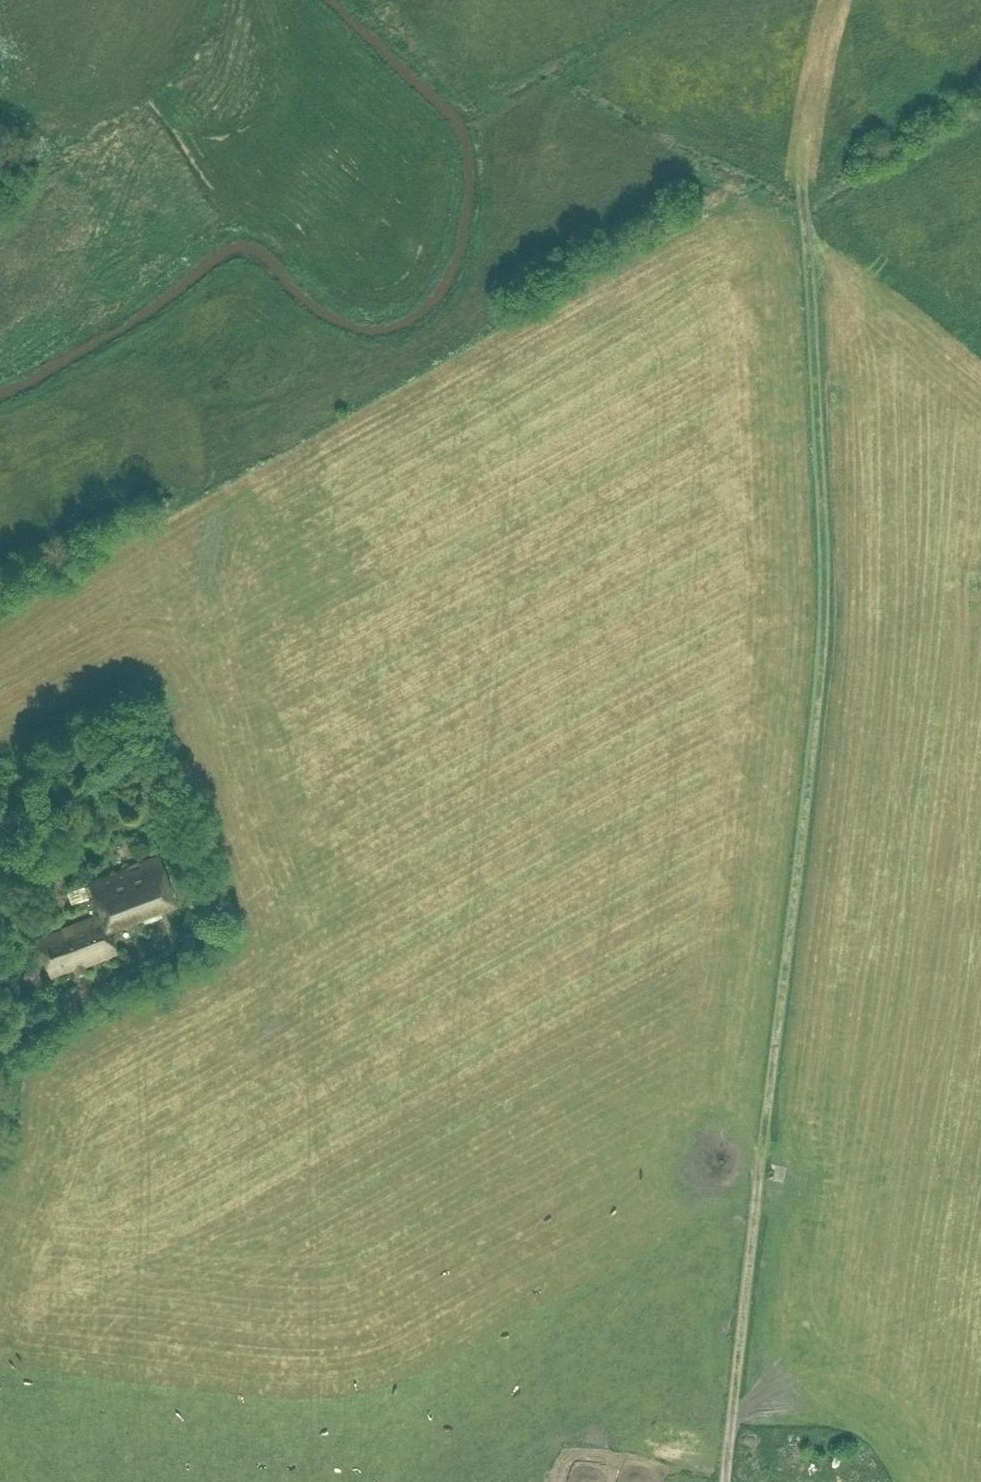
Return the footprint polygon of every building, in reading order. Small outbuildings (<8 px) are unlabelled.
[(101,914),(59,930),(60,930),(37,939),(51,977),(74,968),(74,969),(117,953),(107,929),(176,903),(159,856),(89,882),(101,914)] [(74,902),(93,895),(87,881),(69,888),(74,902)]
